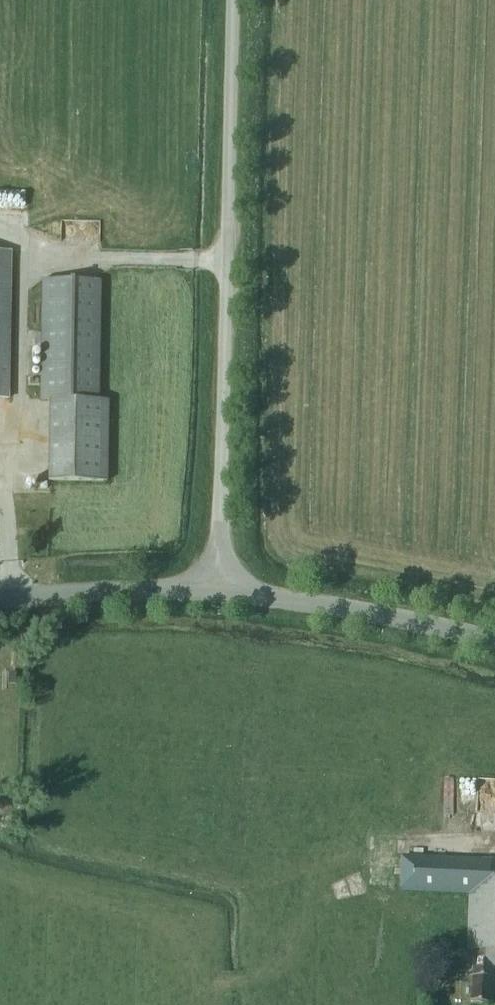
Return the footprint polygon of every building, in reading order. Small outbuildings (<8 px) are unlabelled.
[(7,399),(10,252),(0,251),(0,399),(7,399)] [(101,407),(105,288),(47,286),(43,405),(52,405),(48,487),(108,489),(111,407),(101,407)] [(478,806),(479,781),(466,781),(465,805),(478,806)] [(404,891),(469,893),(467,951),(471,951),(470,1003),(492,1004),(493,970),(494,970),(494,860),(405,857),(404,891)]
